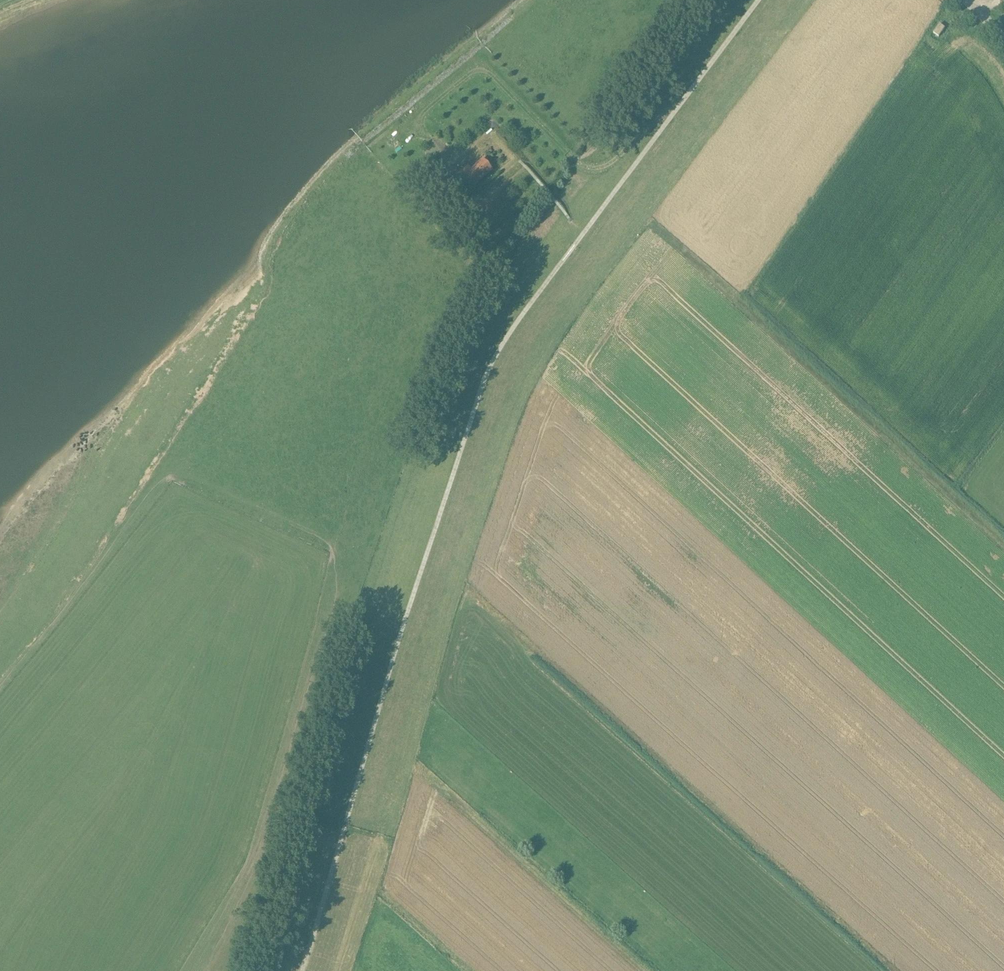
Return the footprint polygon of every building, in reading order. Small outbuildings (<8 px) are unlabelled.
[(945,28),(940,24),(934,33),(939,37),(945,28)] [(460,185),(463,190),(468,186),(470,189),(491,170),(482,160),(461,178),(464,182),(460,185)] [(447,202),(456,212),(465,204),(461,198),(465,195),(461,190),(447,202)]
